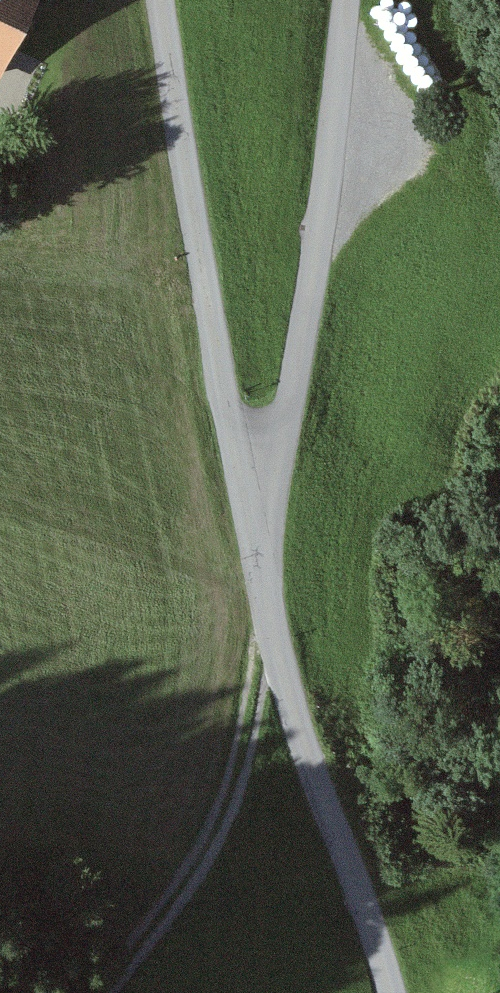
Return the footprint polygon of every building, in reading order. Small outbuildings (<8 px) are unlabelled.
[(10,91),(48,0),(0,0),(0,87),(10,91)]
